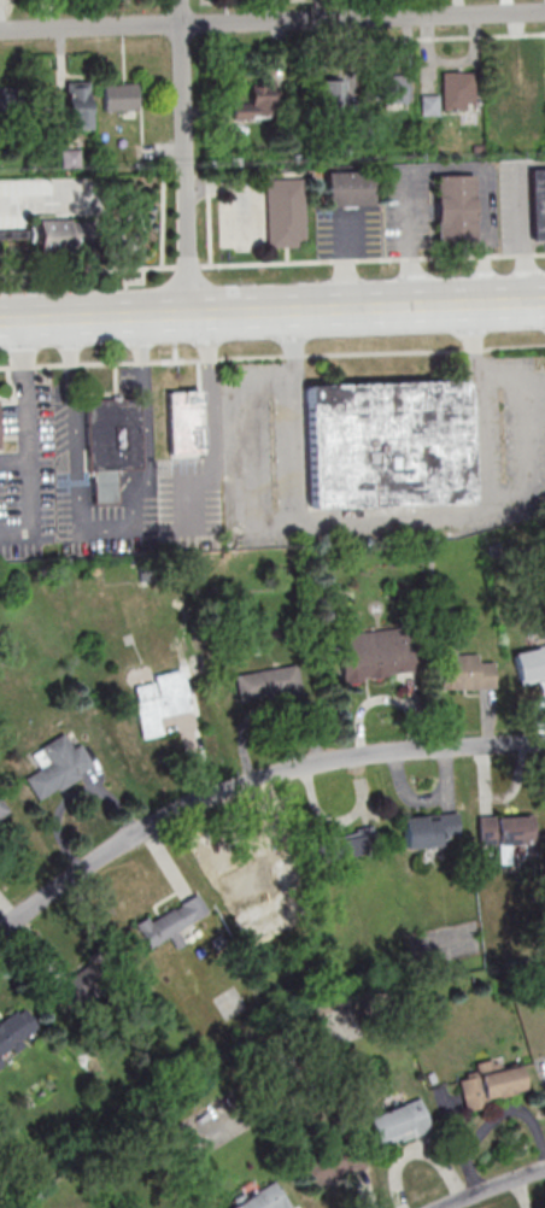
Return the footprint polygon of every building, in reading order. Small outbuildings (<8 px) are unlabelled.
[(475,110),(475,72),(442,72),(442,110),(475,110)] [(406,104),(406,77),(381,77),(381,104),(406,104)] [(347,79),(320,79),(320,111),(347,111),(347,79)] [(233,104),(233,119),(275,119),(275,80),(251,80),(251,104),(233,104)] [(66,129),(89,129),(89,81),(66,81),(66,129)] [(138,83),(103,83),(103,110),(138,110),(138,83)] [(0,87),(0,113),(30,113),(30,87),(0,87)] [(81,149),(61,149),(61,168),(81,168),(81,149)] [(532,241),(544,241),(544,170),(529,170),(532,241)] [(326,172),(326,206),(370,206),(370,172),(326,172)] [(476,243),(476,174),(437,174),(437,243),(476,243)] [(264,180),(303,178),(304,241),(297,241),(297,247),(266,248),(264,180)] [(29,221),(30,243),(40,242),(40,251),(84,250),(83,220),(29,221)] [(471,504),(469,382),(308,384),(310,507),(471,504)] [(169,391),(169,454),(203,454),(203,391),(169,391)] [(142,399),(89,400),(90,503),(119,503),(119,470),(143,469),(142,399)] [(344,683),(422,673),(417,640),(407,642),(405,625),(337,633),(344,683)] [(495,689),(495,662),(480,662),(480,655),(456,655),(456,642),(439,642),(439,689),(495,689)] [(513,652),(520,685),(544,680),(544,645),(513,652)] [(240,702),(302,693),(298,665),(235,674),(240,702)] [(142,738),(165,734),(162,718),(191,712),(183,669),(153,675),(154,684),(132,688),(142,738)] [(25,778),(38,802),(94,769),(72,729),(31,753),(41,769),(25,778)] [(0,797),(0,820),(11,813),(0,797)] [(406,849),(445,846),(444,836),(459,835),(457,813),(403,817),(406,849)] [(535,844),(534,815),(479,816),(479,845),(535,844)] [(374,854),(368,830),(335,837),(333,829),(313,833),(320,865),(374,854)] [(149,948),(175,934),(174,931),(208,913),(198,893),(137,926),(149,948)] [(59,992),(74,1007),(101,980),(86,965),(59,992)] [(11,1048),(0,1055),(0,1022),(14,1011),(16,1013),(23,1008),(39,1028),(20,1040),(24,1045),(14,1054),(11,1048)] [(458,1078),(464,1108),(526,1095),(519,1065),(497,1070),(495,1059),(474,1064),(477,1074),(458,1078)] [(365,1120),(416,1099),(429,1130),(398,1142),(397,1139),(377,1148),(365,1120)] [(272,1181),(289,1207),(232,1207),(272,1181)]
